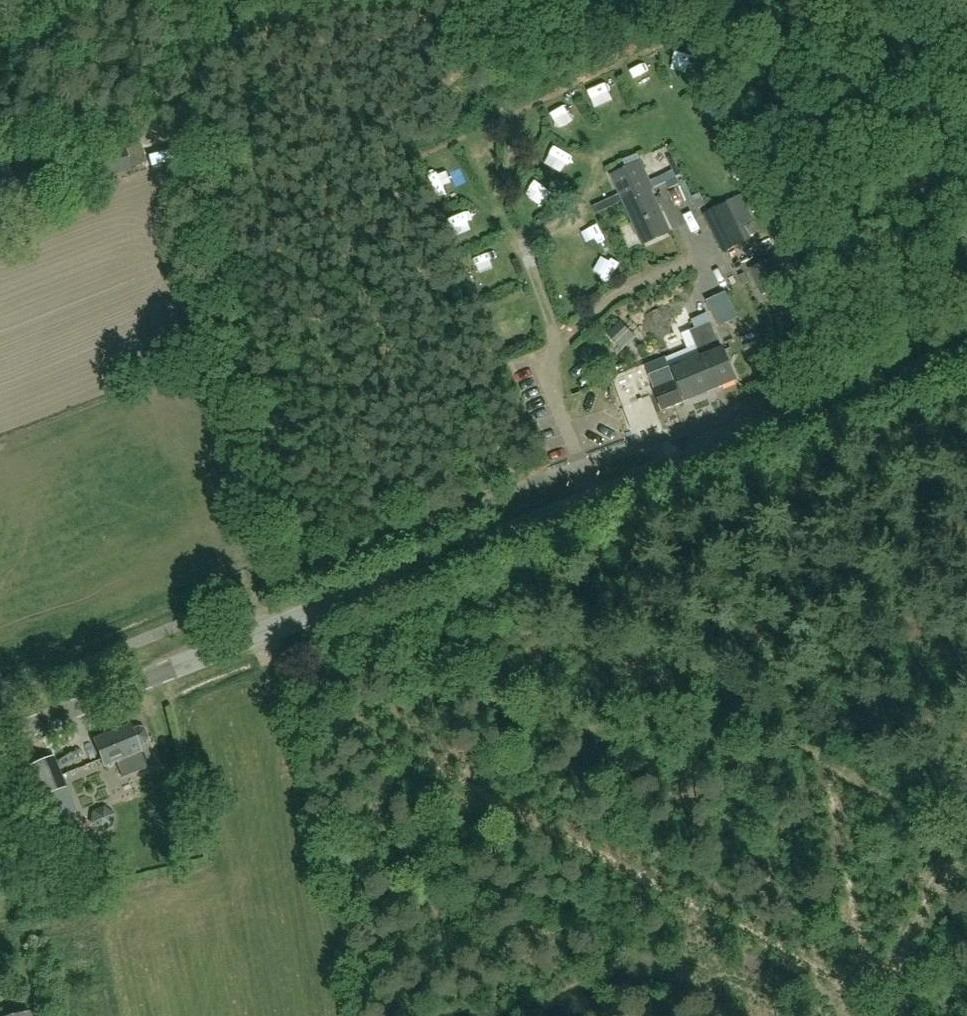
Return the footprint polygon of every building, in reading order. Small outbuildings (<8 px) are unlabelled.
[(574,139),(587,132),(577,113),(564,120),(574,139)] [(93,158),(98,180),(130,172),(124,150),(93,158)] [(438,169),(447,187),(461,180),(452,162),(438,169)] [(610,177),(618,195),(592,207),(596,215),(622,202),(639,235),(664,222),(647,189),(650,188),(637,163),(610,177)] [(744,227),(754,223),(740,195),(702,215),(721,253),(750,239),(744,227)] [(751,226),(745,229),(750,238),(756,236),(751,226)] [(775,259),(751,270),(762,295),(798,279),(785,249),(773,255),(775,259)] [(654,363),(660,378),(659,378),(663,388),(653,392),(661,412),(684,403),(685,403),(735,382),(722,351),(710,323),(689,332),(695,346),(654,363)] [(130,726),(94,740),(105,766),(116,762),(123,779),(147,769),(140,752),(141,752),(139,747),(146,744),(149,739),(145,730),(140,728),(132,731),(130,726)] [(52,758),(30,767),(43,797),(65,788),(52,758)] [(134,787),(157,782),(155,773),(132,778),(134,787)] [(82,834),(73,812),(52,820),(61,842),(82,834)] [(348,858),(354,878),(367,875),(361,854),(348,858)]
